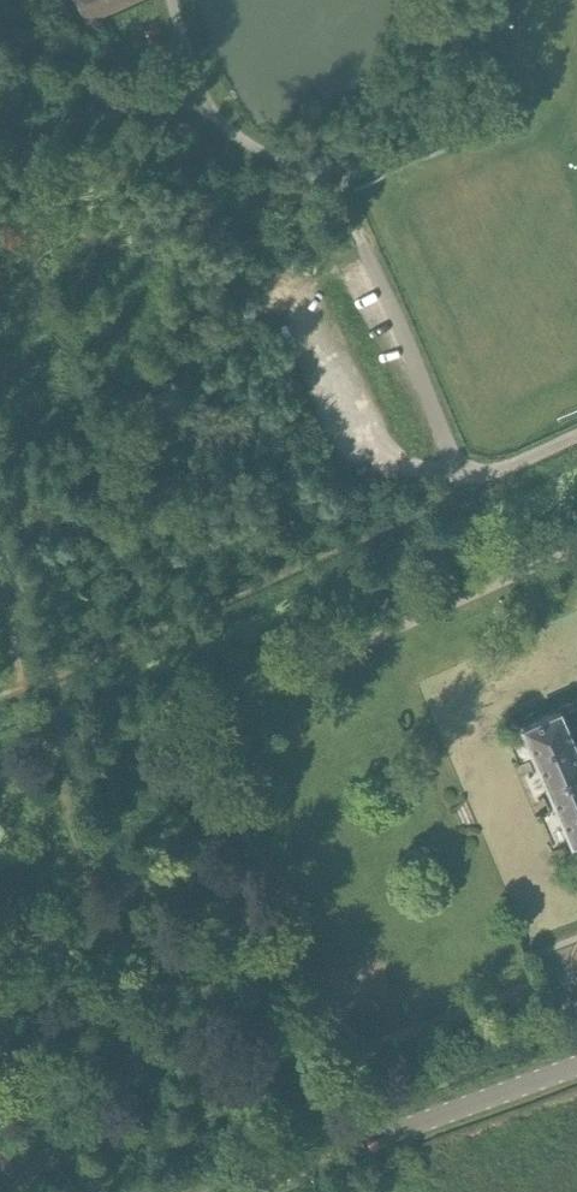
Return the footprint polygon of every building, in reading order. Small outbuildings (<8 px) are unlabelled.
[(128,4),(136,0),(77,0),(88,23),(128,4)] [(563,820),(572,842),(576,840),(576,750),(560,711),(524,726),(563,820)]
